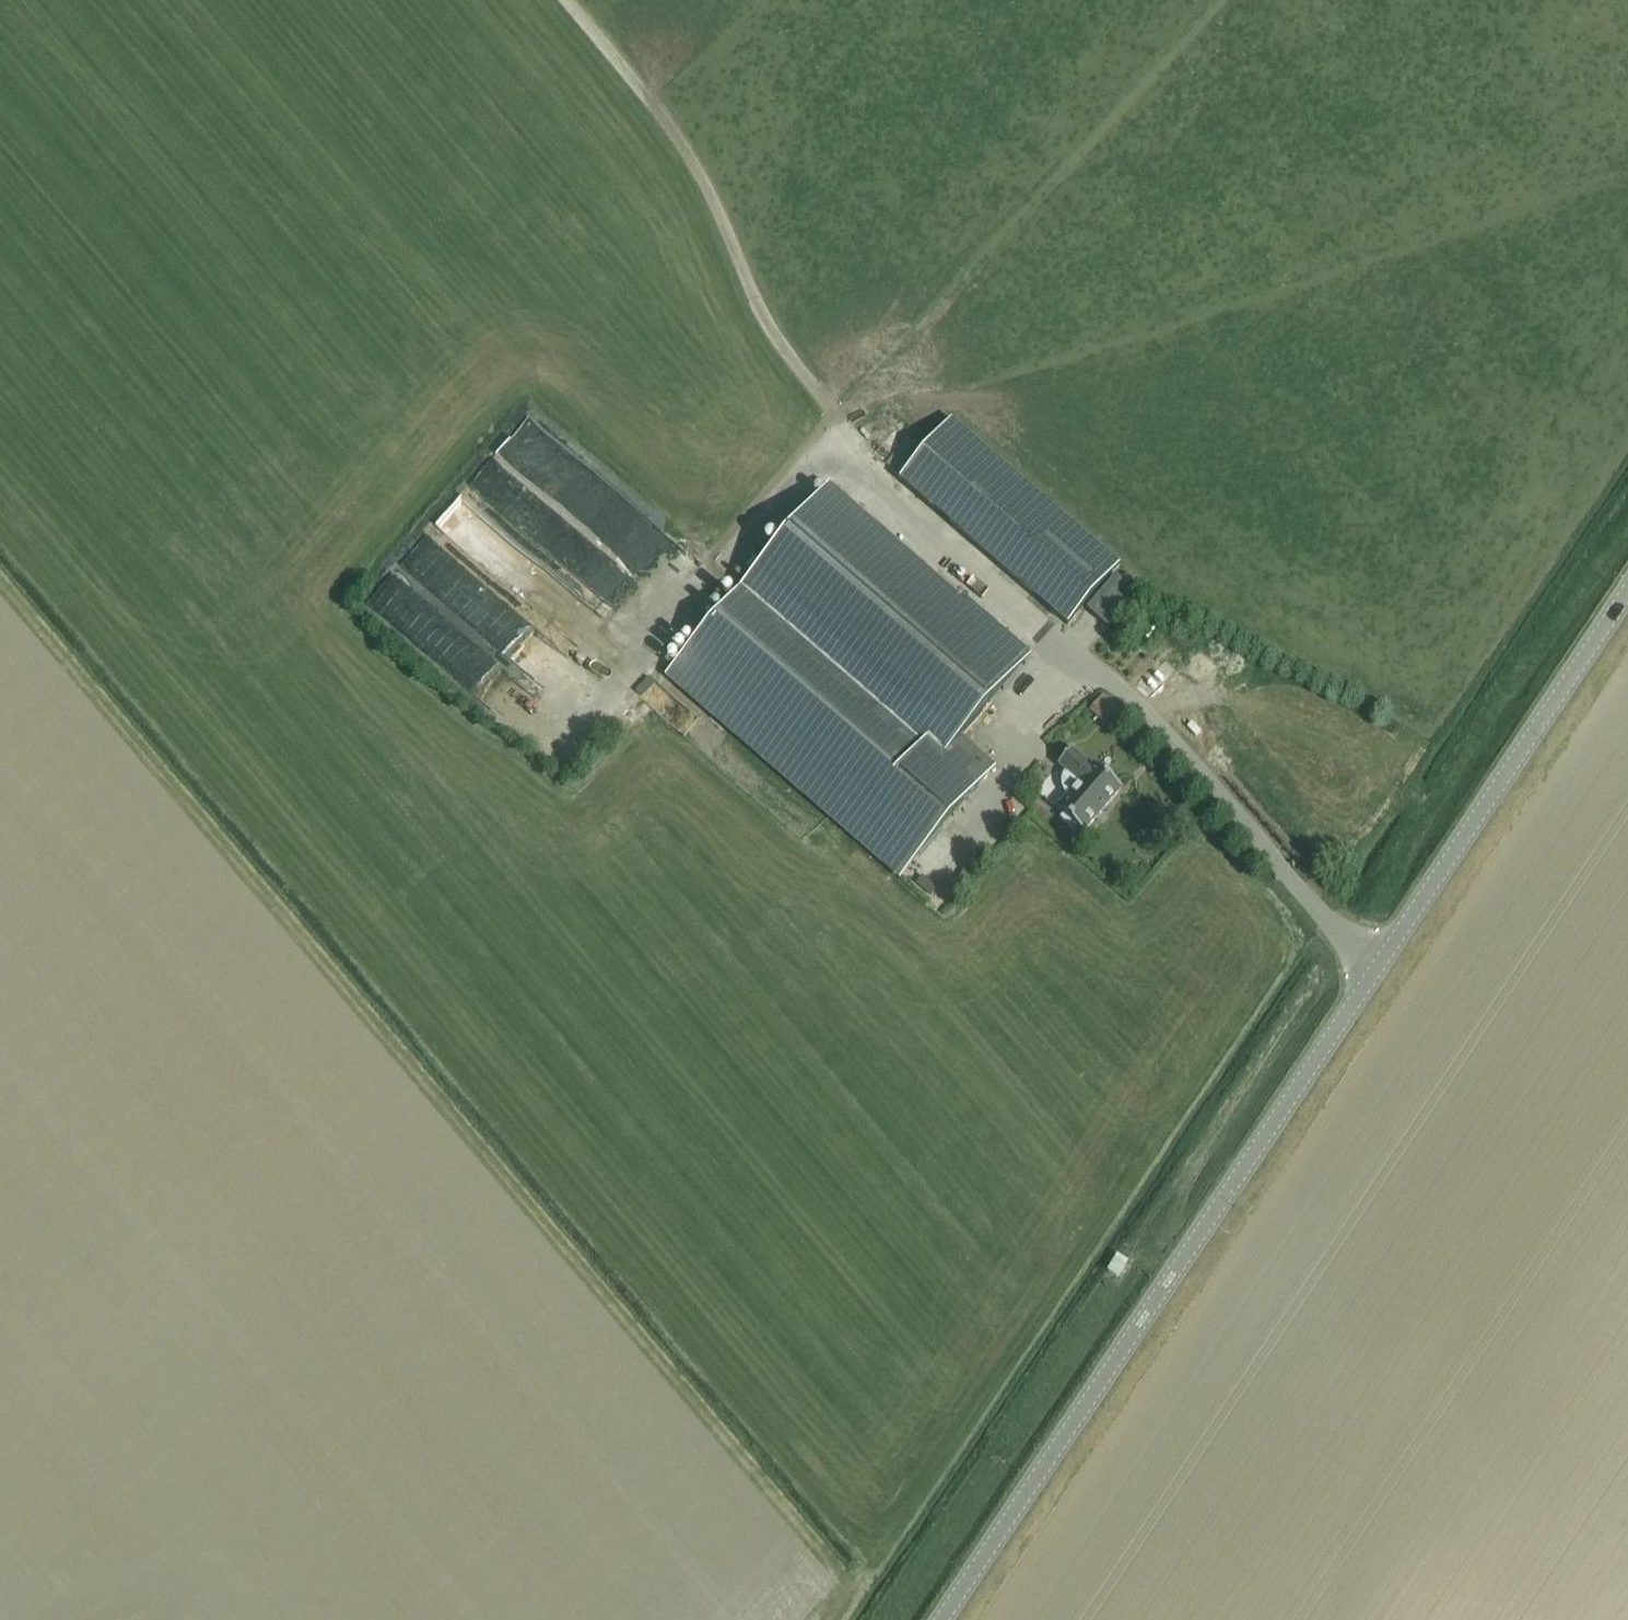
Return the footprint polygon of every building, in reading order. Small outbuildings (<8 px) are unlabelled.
[(1066,625),(1119,565),(951,418),(899,480),(1066,625)] [(663,538),(540,427),(522,446),(567,487),(547,508),(535,497),(526,508),(542,523),(541,524),(616,591),(663,538)] [(664,676),(900,880),(1005,757),(990,744),(981,754),(961,737),(1032,655),(964,597),(961,601),(828,487),(664,676)] [(1121,789),(1094,765),(1092,768),(1071,749),(1058,764),(1066,771),(1063,775),(1062,781),(1062,787),(1064,792),(1068,796),(1056,809),(1064,816),(1061,819),(1073,829),(1075,826),(1083,833),(1121,789)]
